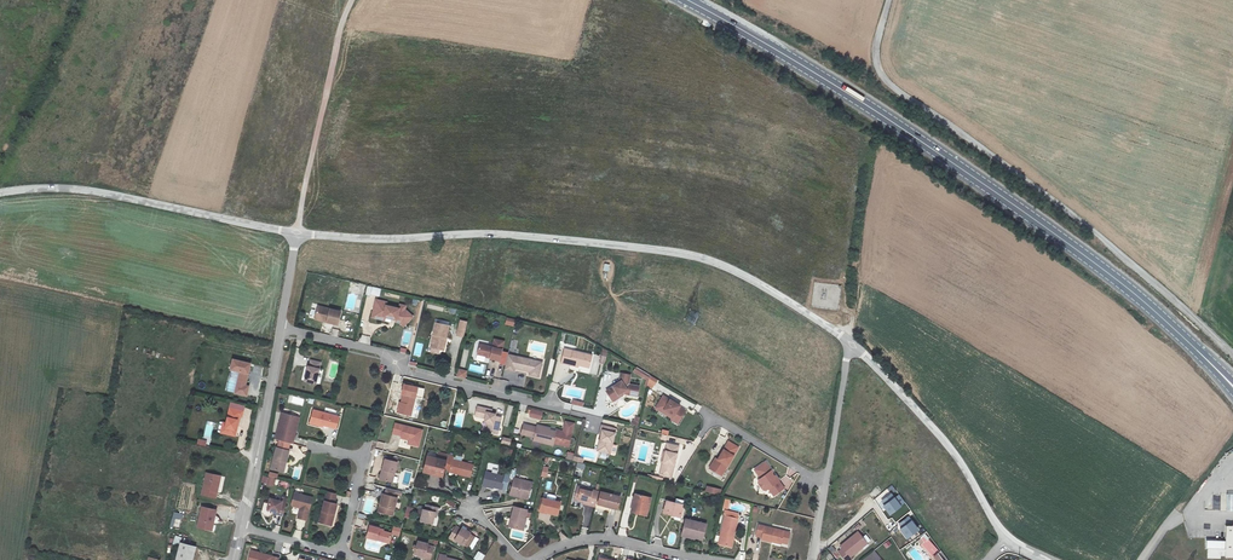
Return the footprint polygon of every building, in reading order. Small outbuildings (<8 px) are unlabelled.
[(365,295),(367,285),(351,282),(349,292),(365,295)] [(378,298),(380,289),(368,286),(366,295),(378,298)] [(327,319),(327,321),(338,324),(342,311),(318,305),(316,316),(327,319)] [(399,330),(403,336),(410,331),(404,322),(403,321),(403,317),(398,315),(397,319),(384,316),(385,313),(374,310),(369,328),(381,331),(383,330),(383,328),(394,331),(395,329),(399,330)] [(514,327),(516,319),(506,318),(505,325),(514,327)] [(464,336),(468,322),(461,320),(458,335),(464,336)] [(431,346),(442,349),(446,337),(447,337),(450,325),(436,322),(433,334),(434,334),(431,346)] [(331,334),(333,325),(324,323),(322,332),(331,334)] [(399,337),(403,336),(399,330),(395,329),(394,331),(383,328),(383,330),(382,331),(398,335),(399,337)] [(369,344),(371,337),(362,335),(360,342),(369,344)] [(500,360),(503,349),(505,341),(495,339),(493,346),(480,344),(478,353),(491,357),(490,358),(500,360)] [(571,363),(579,365),(590,367),(593,354),(565,348),(561,362),(571,365),(571,363)] [(509,351),(503,349),(500,360),(507,362),(509,351)] [(530,371),(540,374),(543,362),(509,354),(504,371),(514,373),(515,368),(530,371)] [(251,363),(232,359),(229,371),(239,372),(234,393),(247,397),(249,387),(246,386),(251,363)] [(312,366),(308,381),(316,383),(321,361),(311,359),(310,365),(312,366)] [(465,379),(467,371),(458,369),(457,378),(465,379)] [(650,375),(643,370),(640,375),(649,380),(650,375)] [(612,399),(621,392),(638,396),(639,386),(629,384),(630,374),(621,373),(620,382),(607,390),(612,399)] [(658,380),(650,375),(649,382),(654,385),(658,380)] [(404,393),(402,402),(401,405),(399,404),(397,411),(411,415),(416,396),(412,395),(413,390),(403,388),(402,393),(404,393)] [(664,396),(658,405),(674,415),(673,418),(672,419),(678,423),(686,411),(680,407),(680,406),(664,396)] [(674,415),(658,405),(656,408),(673,418),(674,415)] [(491,418),(488,431),(499,433),(501,422),(495,420),(495,417),(496,412),(492,411),(492,408),(478,406),(476,415),(487,417),(491,418)] [(241,410),(228,407),(225,423),(222,433),(234,435),(238,415),(240,416),(241,410)] [(529,418),(542,419),(543,411),(529,409),(529,418)] [(322,425),(324,426),(337,429),(340,417),(315,410),(311,424),(321,427),(322,425)] [(287,415),(281,441),(293,445),(300,419),(287,415)] [(524,431),(523,433),(534,436),(534,439),(553,444),(555,436),(569,440),(575,417),(567,415),(564,425),(558,423),(556,430),(550,429),(543,427),(543,426),(538,424),(537,426),(524,423),(522,431),(524,431)] [(206,424),(204,437),(211,439),(213,425),(206,424)] [(423,431),(396,424),(393,434),(403,436),(403,439),(414,441),(413,445),(419,446),(423,431)] [(602,439),(599,450),(610,453),(615,432),(613,431),(614,427),(602,424),(600,434),(601,434),(600,439),(602,439)] [(502,437),(501,444),(510,445),(511,439),(502,437)] [(717,458),(710,469),(721,475),(738,447),(728,441),(718,459),(717,458)] [(665,450),(677,453),(679,446),(667,443),(665,450)] [(285,461),(287,462),(290,451),(277,448),(271,469),(282,472),(285,461)] [(672,470),(673,471),(677,453),(665,450),(660,474),(670,476),(672,470)] [(448,459),(445,470),(449,471),(448,473),(470,478),(473,464),(461,460),(455,459),(453,459),(454,456),(449,454),(448,459)] [(445,470),(448,459),(430,455),(426,473),(433,475),(434,474),(444,476),(445,470)] [(398,464),(386,461),(381,481),(393,484),(398,464)] [(779,481),(776,476),(774,476),(773,476),(771,474),(772,473),(772,471),(765,462),(754,469),(761,478),(758,480),(758,483),(763,490),(766,490),(768,488),(774,496),(784,489),(778,481),(779,481)] [(502,490),(506,475),(487,471),(483,486),(493,489),(494,488),(502,490)] [(216,492),(219,476),(207,473),(202,495),(216,498),(218,493),(216,492)] [(266,485),(274,487),(275,479),(263,476),(262,482),(266,483),(266,485)] [(506,493),(520,497),(521,495),(529,496),(533,481),(510,476),(506,493)] [(578,485),(575,498),(585,501),(584,503),(595,505),(599,491),(578,485)] [(724,489),(708,485),(706,491),(720,495),(724,489)] [(382,514),(393,517),(398,499),(395,498),(397,492),(387,489),(386,496),(385,496),(383,503),(385,503),(382,514)] [(618,510),(621,496),(602,491),(599,503),(608,505),(607,508),(618,510)] [(328,492),(325,502),(335,504),(337,495),(328,492)] [(651,497),(636,493),(632,510),(638,511),(639,509),(648,511),(651,497)] [(313,499),(295,494),(292,505),(294,508),(298,509),(300,507),(301,507),(298,519),(307,521),(313,499)] [(899,496),(895,499),(891,494),(882,501),(885,505),(884,506),(890,515),(901,507),(900,506),(904,503),(899,496)] [(455,505),(458,501),(448,495),(446,500),(455,505)] [(558,514),(561,502),(544,497),(541,509),(558,514)] [(279,513),(279,515),(284,516),(288,499),(283,498),(282,502),(271,499),(268,510),(274,512),(279,513)] [(668,500),(665,511),(681,515),(684,504),(668,500)] [(335,504),(325,502),(320,523),(332,527),(338,505),(335,504)] [(433,524),(435,517),(436,511),(438,512),(440,507),(428,504),(427,509),(425,509),(422,520),(433,524)] [(528,509),(515,506),(510,527),(523,530),(528,509)] [(212,520),(214,521),(217,510),(203,507),(198,527),(210,530),(212,520)] [(171,526),(181,528),(183,513),(173,512),(171,526)] [(731,516),(726,515),(719,543),(731,546),(733,536),(738,518),(731,516)] [(909,517),(899,524),(902,528),(900,530),(908,539),(919,530),(909,517)] [(686,519),(683,532),(696,535),(695,537),(703,539),(706,524),(686,519)] [(761,538),(771,540),(772,537),(781,539),(788,540),(790,528),(757,523),(755,534),(761,535),(761,538)] [(392,534),(392,533),(383,531),(383,529),(370,526),(366,538),(389,544),(392,534)] [(465,545),(471,533),(462,527),(461,529),(456,526),(452,534),(456,537),(455,539),(465,545)] [(1226,526),(1225,549),(1209,548),(1209,558),(1222,559),(1222,556),(1226,556),(1226,557),(1232,557),(1232,526),(1226,526)] [(392,533),(392,534),(399,536),(401,529),(393,527),(392,533)] [(859,551),(857,549),(866,542),(859,532),(842,544),(844,547),(839,550),(847,559),(850,559),(853,558),(852,556),(859,551)] [(180,541),(181,541),(182,537),(176,535),(173,544),(179,545),(180,541)] [(939,552),(927,539),(922,544),(933,557),(939,552)] [(888,540),(883,544),(886,548),(892,544),(888,540)] [(181,541),(180,541),(179,545),(175,559),(194,559),(197,545),(181,541)] [(424,559),(429,559),(430,559),(434,547),(428,545),(428,544),(418,541),(415,554),(418,555),(424,557),(424,559)] [(868,544),(866,542),(857,549),(859,551),(868,544)] [(876,549),(862,559),(884,559),(876,549)] [(258,552),(251,551),(249,559),(272,559),(273,557),(260,553),(260,554),(258,554),(258,552)] [(475,559),(483,559),(486,555),(478,551),(473,559),(475,559)]
